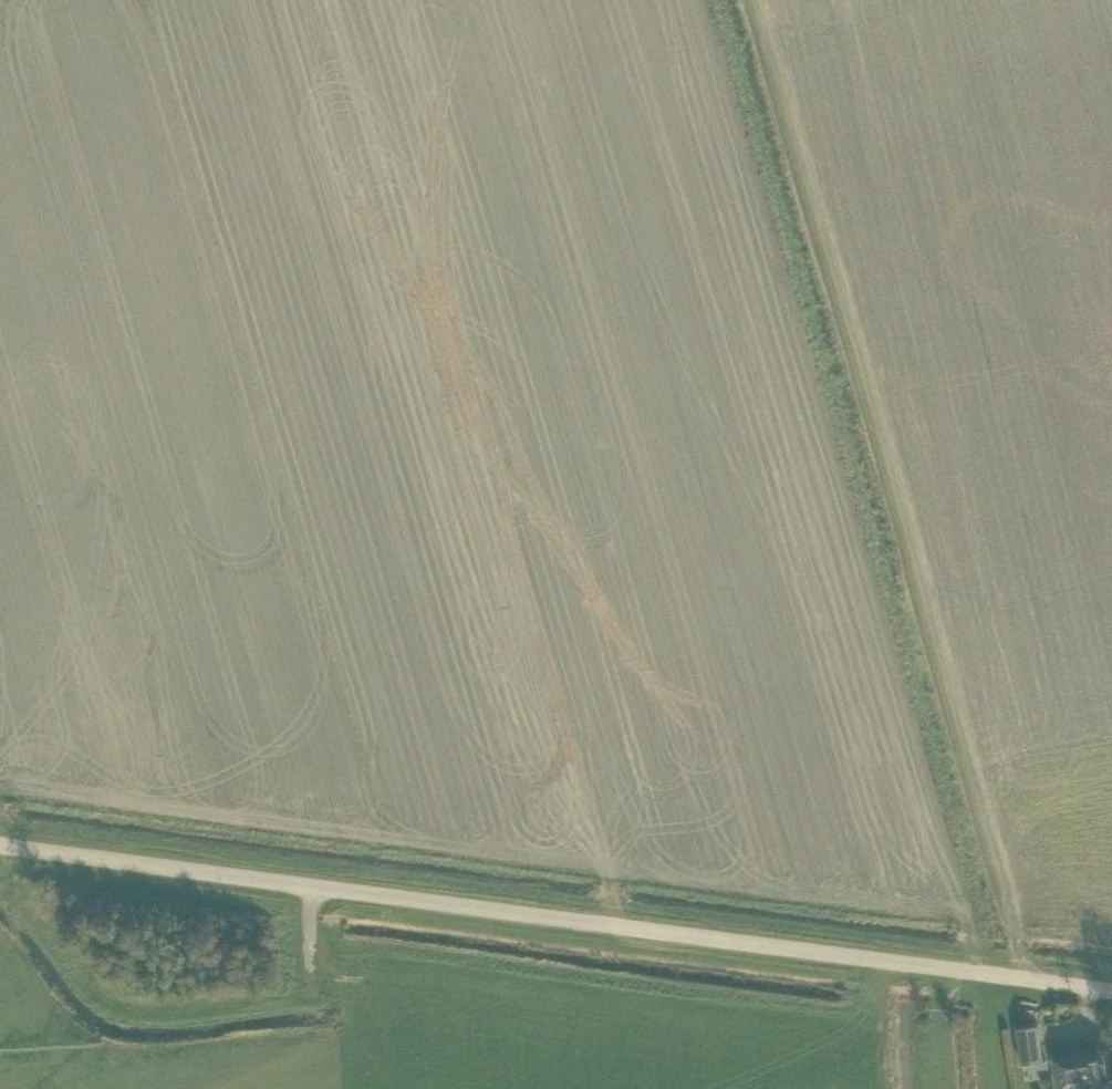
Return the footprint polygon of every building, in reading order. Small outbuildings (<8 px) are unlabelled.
[(1043,1062),(1039,1026),(1015,1029),(1020,1065),(1043,1062)] [(1078,1055),(1078,1057),(1053,1060),(1057,1088),(1066,1088),(1085,1086),(1086,1088),(1109,1088),(1108,1080),(1111,1080),(1111,1077),(1108,1050),(1078,1055)]
